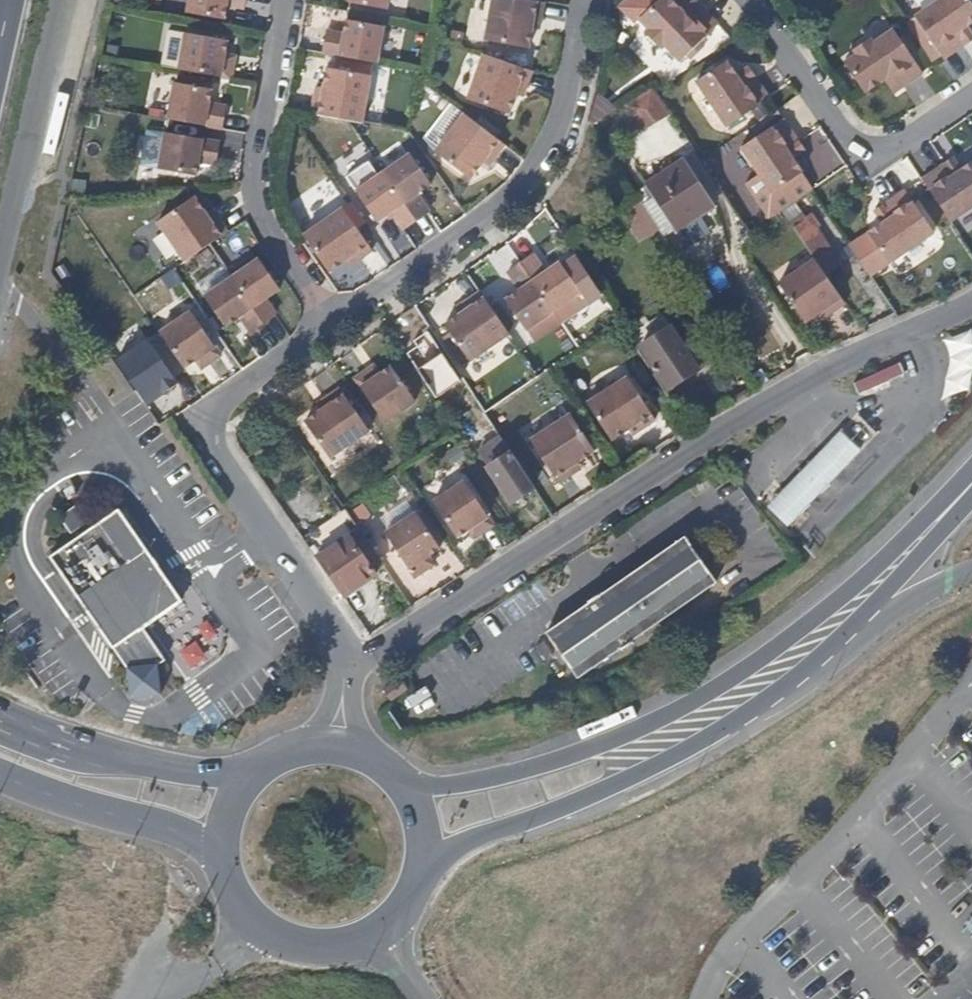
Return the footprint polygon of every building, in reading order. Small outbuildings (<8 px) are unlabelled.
[(181,16),(218,23),(221,8),(223,1),(239,5),(240,0),(184,0),(181,16)] [(384,0),(346,0),(345,5),(382,12),(384,0)] [(514,0),(489,0),(481,42),(523,51),(528,31),(530,20),(537,21),(541,5),(514,0)] [(666,0),(621,0),(616,5),(615,8),(630,23),(634,20),(643,29),(643,36),(651,45),(657,44),(674,61),(711,25),(693,7),(685,15),(679,8),(676,10),(666,0)] [(693,7),(687,0),(679,8),(685,15),(693,7)] [(967,0),(937,0),(912,17),(940,59),(964,43),(959,36),(966,31),(963,27),(971,21),(971,7),(967,0)] [(239,5),(223,1),(221,8),(238,11),(239,5)] [(537,21),(530,20),(528,31),(535,32),(537,21)] [(379,28),(342,22),(339,36),(338,43),(321,40),(318,57),(373,67),(379,28)] [(919,73),(890,29),(871,42),(863,41),(855,46),(853,55),(840,63),(861,93),(881,79),(885,85),(891,80),(898,88),(919,73)] [(971,39),(966,31),(959,36),(964,43),(971,39)] [(339,36),(323,33),(321,40),(338,43),(339,36)] [(221,44),(179,36),(171,73),(225,83),(228,67),(217,65),(219,57),(221,44)] [(528,74),(478,56),(463,101),(504,116),(511,97),(515,87),(522,89),(528,74)] [(230,59),(219,57),(217,65),(228,67),(230,59)] [(731,74),(721,61),(690,81),(721,127),(764,97),(747,73),(740,79),(735,72),(731,74)] [(747,73),(742,67),(735,72),(740,79),(747,73)] [(366,79),(323,71),(319,91),(317,102),(311,101),(307,117),(340,122),(358,126),(366,79)] [(898,88),(891,80),(885,85),(890,93),(898,88)] [(206,93),(168,86),(161,123),(216,133),(219,116),(202,113),(203,106),(206,93)] [(522,89),(515,87),(511,97),(518,100),(522,89)] [(319,91),(313,90),(311,101),(317,102),(319,91)] [(664,114),(650,91),(625,106),(640,129),(664,114)] [(220,109),(203,106),(202,113),(219,116),(220,109)] [(500,148),(458,115),(430,154),(465,181),(477,164),(484,155),(491,160),(500,148)] [(625,137),(636,160),(680,140),(670,117),(625,137)] [(793,141),(778,118),(736,147),(754,174),(740,183),(763,218),(775,210),(808,188),(810,187),(787,157),(791,155),(785,146),(793,141)] [(213,146),(159,136),(152,172),(190,179),(193,165),(194,158),(210,161),(213,146)] [(799,149),(793,141),(785,146),(791,155),(799,149)] [(491,160),(484,155),(477,164),(484,169),(491,160)] [(404,156),(377,175),(409,222),(423,213),(411,196),(425,186),(404,156)] [(210,161),(194,158),(193,165),(209,168),(210,161)] [(956,166),(950,158),(944,163),(950,171),(956,166)] [(649,200),(669,231),(709,205),(681,161),(641,187),(649,200)] [(959,170),(956,166),(950,171),(944,163),(921,179),(950,222),(971,207),(971,161),(959,170)] [(397,231),(409,222),(377,175),(350,194),(370,224),(385,214),(397,231)] [(649,200),(641,187),(630,194),(633,198),(639,207),(649,200)] [(933,234),(904,190),(883,205),(889,215),(880,220),(883,225),(868,234),(889,264),(933,234)] [(659,238),(669,231),(649,200),(639,207),(659,238)] [(201,219),(188,201),(152,226),(177,265),(202,248),(220,235),(211,222),(206,226),(201,219)] [(889,215),(883,205),(874,211),(880,220),(889,215)] [(366,253),(337,209),(297,236),(323,274),(340,262),(349,256),(354,262),(366,253)] [(786,225),(808,257),(820,274),(836,263),(809,225),(814,223),(806,212),(786,225)] [(211,222),(206,215),(201,219),(206,226),(211,222)] [(354,262),(349,256),(340,262),(345,268),(354,262)] [(530,256),(517,266),(557,324),(598,296),(573,257),(560,267),(556,263),(542,273),(530,256)] [(820,274),(808,257),(772,282),(798,320),(824,302),(829,309),(839,302),(820,274)] [(225,281),(257,325),(269,317),(259,302),(273,292),(266,282),(263,277),(252,262),(225,281)] [(557,324),(517,266),(504,275),(516,293),(501,302),(529,344),(557,324)] [(257,325),(225,281),(198,299),(218,330),(233,319),(245,337),(259,328),(257,325)] [(488,311),(477,294),(462,304),(467,310),(458,316),(441,327),(465,364),(506,337),(504,335),(488,311)] [(467,310),(462,304),(453,310),(458,316),(467,310)] [(512,329),(496,306),(488,311),(504,335),(512,329)] [(162,345),(179,370),(188,363),(194,359),(201,368),(213,359),(184,315),(155,336),(162,345)] [(116,353),(144,337),(136,324),(108,341),(116,353)] [(695,372),(665,326),(636,345),(666,390),(695,372)] [(445,362),(425,332),(397,351),(409,369),(421,361),(428,372),(445,362)] [(179,370),(162,345),(148,354),(166,380),(179,370)] [(201,368),(194,359),(188,363),(195,372),(201,368)] [(905,372),(901,363),(873,375),(878,384),(905,372)] [(411,404),(386,368),(373,377),(369,380),(363,372),(351,381),(380,425),(411,404)] [(373,377),(368,369),(363,372),(369,380),(373,377)] [(652,420),(624,378),(583,405),(608,441),(624,430),(634,424),(638,430),(652,420)] [(363,433),(335,392),(322,401),(325,406),(317,412),(298,424),(323,460),(363,433)] [(325,406),(322,401),(313,406),(317,412),(325,406)] [(591,453),(567,416),(527,443),(556,485),(569,476),(565,470),(573,465),(591,453)] [(638,430),(634,424),(624,430),(629,436),(638,430)] [(848,466),(826,444),(808,462),(830,484),(848,466)] [(530,490),(507,455),(482,472),(505,505),(530,490)] [(830,484),(808,462),(798,472),(821,493),(823,495),(831,485),(830,484)] [(577,471),(573,465),(565,470),(569,476),(577,471)] [(821,493),(798,472),(766,505),(789,526),(821,493)] [(490,529),(460,485),(429,505),(453,541),(464,534),(469,530),(476,539),(490,529)] [(378,567),(339,509),(298,538),(342,600),(375,578),(371,571),(378,567)] [(179,602),(116,510),(91,528),(72,541),(48,558),(82,607),(87,615),(115,655),(126,671),(130,699),(158,695),(154,666),(162,661),(140,629),(155,619),(179,602)] [(437,551),(414,515),(382,536),(412,581),(425,572),(419,563),(425,560),(437,551)] [(476,539),(469,530),(464,534),(470,543),(476,539)] [(717,586),(685,539),(547,635),(578,682),(717,586)] [(430,569),(425,560),(419,563),(425,572),(430,569)] [(203,610),(165,636),(190,671),(228,645),(203,610)]
